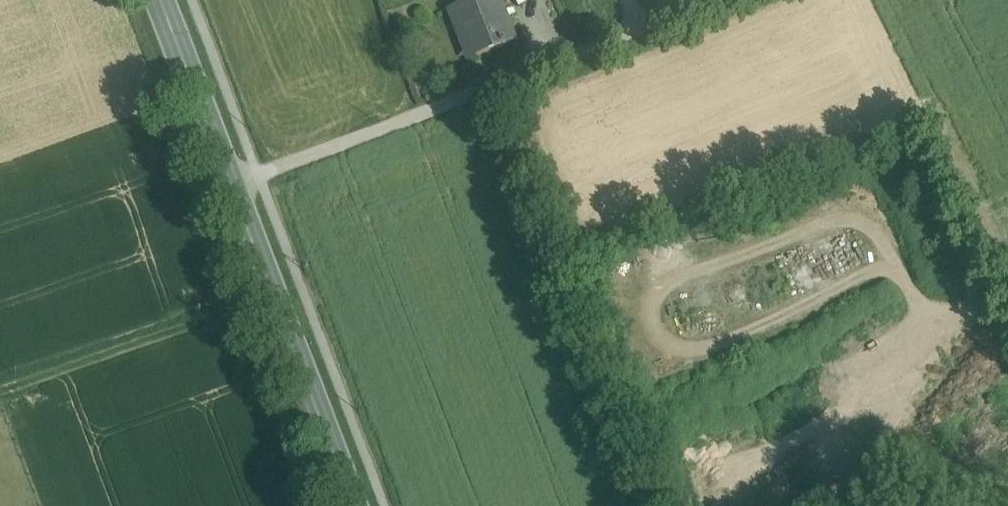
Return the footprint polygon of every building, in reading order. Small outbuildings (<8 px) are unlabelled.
[(448,11),(468,60),(516,41),(500,0),(476,0),(448,11)]
